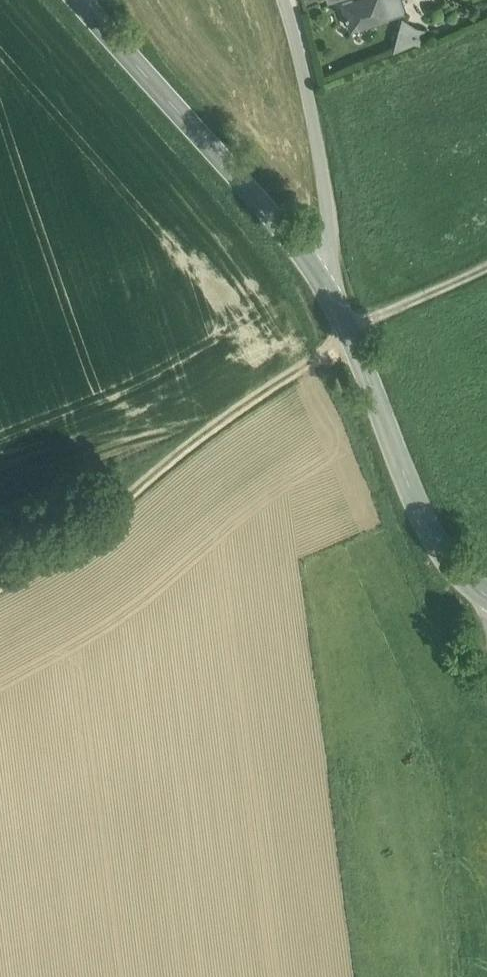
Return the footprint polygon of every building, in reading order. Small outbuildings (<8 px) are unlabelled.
[(398,0),(349,0),(342,2),(350,28),(401,11),(398,0)] [(417,30),(403,20),(395,50),(415,43),(416,36),(420,37),(421,31),(417,30)]
